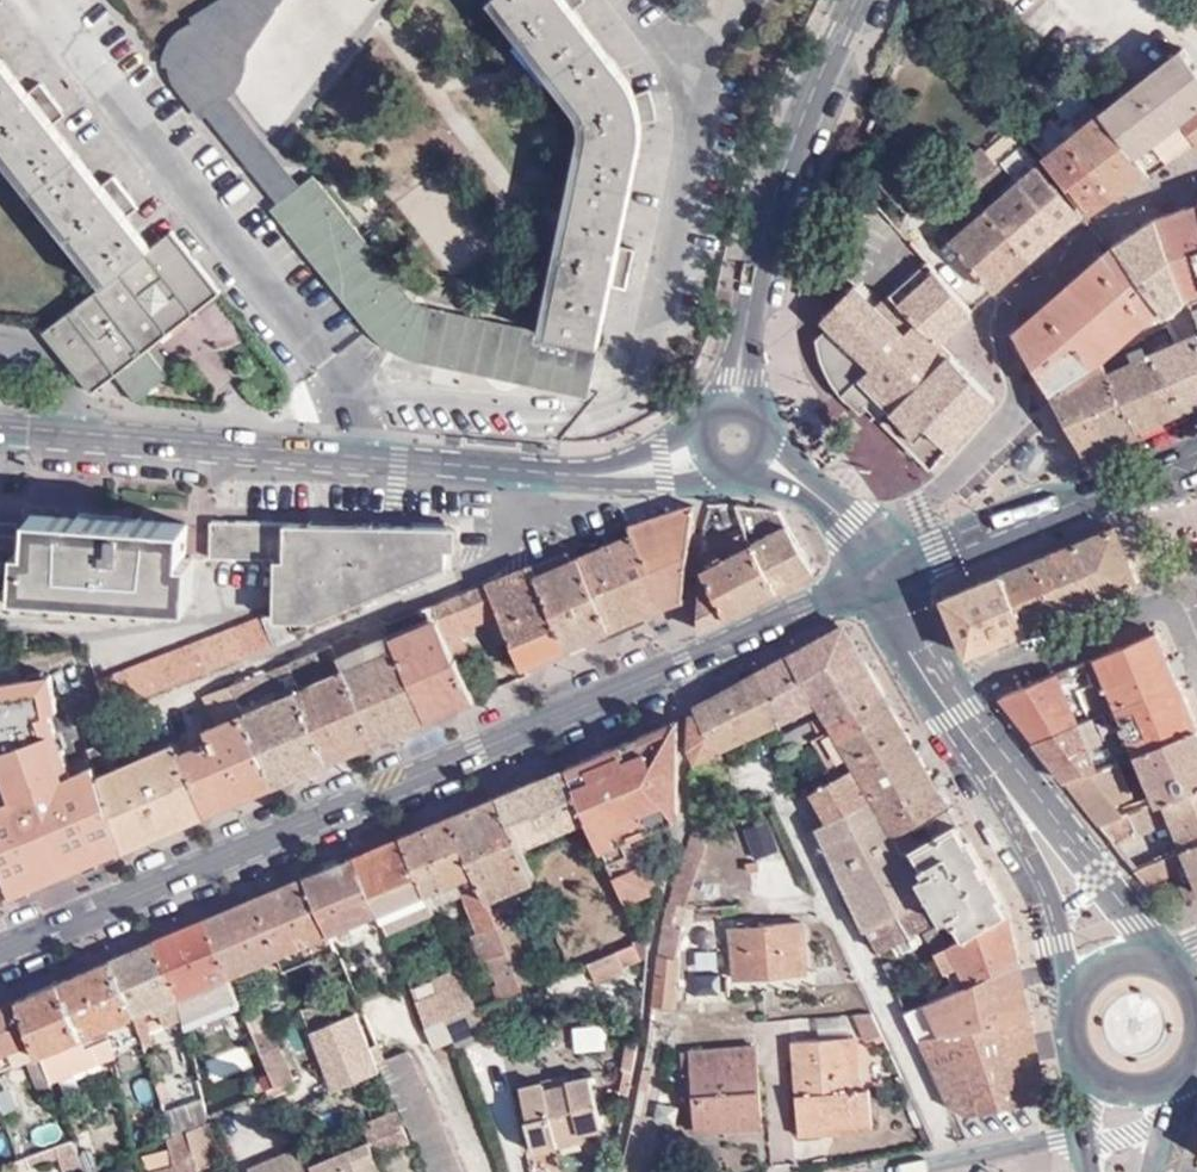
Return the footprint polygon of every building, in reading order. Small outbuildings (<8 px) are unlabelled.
[(204,99),(223,80),(251,50),(209,0),(208,0),(146,44),(200,105),(204,99)] [(251,50),(278,0),(209,0),(251,50)] [(586,103),(546,316),(429,292),(312,161),(302,170),(280,188),(277,191),(404,339),(586,374),(605,274),(618,276),(625,236),(616,234),(634,131),(648,128),(652,119),(651,95),(645,77),(631,78),(568,0),(502,0),(586,103)] [(1170,158),(1196,139),(1196,138),(1184,120),(1196,110),(1196,69),(1177,45),(1097,113),(1097,114),(1147,174),(1170,158)] [(91,387),(118,368),(140,395),(171,366),(152,341),(221,283),(174,223),(153,239),(125,208),(135,201),(108,169),(99,175),(55,118),(62,109),(36,77),(27,83),(0,50),(0,146),(105,276),(43,325),(91,387)] [(204,99),(280,188),(302,170),(223,80),(204,99)] [(1069,138),(1097,113),(1089,104),(1060,128),(1069,138)] [(1184,120),(1196,138),(1196,110),(1184,120)] [(1029,137),(1087,215),(1147,174),(1097,114),(1097,113),(1069,138),(1060,128),(1050,117),(1029,137)] [(1020,142),(1010,129),(988,147),(999,160),(1020,142)] [(949,239),(996,290),(1033,260),(989,207),(978,193),(973,184),(999,160),(988,147),(983,142),(955,165),(967,179),(956,188),(968,202),(979,215),(949,239)] [(1027,151),(1020,142),(999,160),(973,184),(978,193),(1027,151)] [(989,207),(1033,260),(1081,219),(1039,165),(989,207)] [(939,226),(949,239),(979,215),(968,202),(939,226)] [(1159,217),(1188,294),(1196,291),(1196,204),(1159,217)] [(1119,244),(1166,315),(1180,340),(1196,334),(1196,322),(1190,301),(1188,294),(1159,217),(1119,244)] [(1119,244),(1018,330),(1055,391),(1109,368),(1103,355),(1140,332),(1166,315),(1119,244)] [(856,286),(825,321),(845,341),(824,363),(854,391),(864,382),(881,398),(882,398),(896,411),(891,416),(914,439),(930,424),(951,446),(995,396),(941,338),(973,310),(928,261),(879,308),(856,286)] [(856,286),(823,319),(825,321),(856,286)] [(1188,294),(1190,301),(1196,298),(1196,291),(1188,294)] [(1109,368),(1138,426),(1161,416),(1187,405),(1162,346),(1180,340),(1166,315),(1140,332),(1144,339),(1128,346),(1134,358),(1109,368)] [(825,321),(824,322),(830,328),(821,338),(818,346),(819,352),(827,372),(839,390),(850,402),(854,399),(868,412),(881,398),(864,382),(854,391),(824,363),(845,341),(825,321)] [(1180,340),(1162,346),(1187,405),(1196,401),(1196,334),(1180,340)] [(1109,368),(1055,391),(1088,447),(1138,426),(1109,368)] [(1056,448),(1049,451),(1051,458),(1055,461),(1059,459),(1060,452),(1056,448)] [(750,544),(777,589),(812,571),(771,497),(735,498),(743,525),(750,544)] [(743,525),(735,498),(732,498),(713,498),(725,536),(743,525)] [(74,578),(183,584),(188,518),(22,505),(17,580),(74,584),(74,578)] [(690,507),(627,527),(631,537),(577,558),(606,629),(681,598),(690,507)] [(130,698),(222,663),(310,630),(307,622),(418,580),(447,567),(451,522),(209,515),(208,550),(283,552),(281,605),(101,674),(113,704),(130,698)] [(700,550),(699,574),(703,571),(750,544),(743,525),(725,536),(700,550)] [(1118,525),(1003,575),(1025,630),(1140,581),(1118,525)] [(703,572),(726,616),(746,605),(775,590),(777,589),(750,544),(703,572)] [(572,561),(567,550),(533,563),(571,644),(606,629),(577,558),(572,561)] [(571,644),(533,563),(486,580),(502,617),(522,664),(571,644)] [(699,629),(726,616),(703,572),(699,574),(699,629)] [(1025,630),(1003,575),(946,599),(969,654),(1025,630)] [(502,617),(486,580),(433,602),(454,653),(467,646),(463,635),(502,617)] [(454,653),(433,602),(385,621),(425,717),(471,696),(454,653)] [(425,717),(385,621),(332,643),(374,737),(425,717)] [(846,626),(755,672),(778,716),(817,697),(824,711),(816,717),(821,729),(835,722),(886,697),(846,626)] [(1094,681),(1106,709),(1179,678),(1160,628),(1097,656),(1106,676),(1094,681)] [(374,737),(332,643),(285,661),(328,758),(374,737)] [(328,758),(285,661),(277,665),(280,673),(271,677),(277,691),(272,693),(261,671),(230,682),(272,782),(291,774),(328,758)] [(1004,697),(1036,739),(1106,709),(1094,681),(1085,662),(1004,697)] [(695,703),(694,790),(707,790),(709,789),(710,752),(720,747),(770,721),(778,716),(755,672),(695,703)] [(104,706),(113,704),(101,674),(92,678),(104,706)] [(82,681),(93,711),(104,706),(92,678),(82,681)] [(1196,726),(1196,722),(1179,678),(1106,709),(1036,739),(1069,784),(1110,766),(1138,753),(1196,726)] [(225,801),(272,782),(230,682),(207,691),(217,719),(203,725),(207,735),(177,747),(201,801),(205,809),(225,801)] [(87,742),(79,715),(72,696),(11,718),(19,743),(0,750),(0,757),(0,758),(0,841),(50,821),(44,805),(102,783),(87,742)] [(905,730),(886,697),(835,722),(852,758),(905,730)] [(677,816),(678,718),(581,761),(587,774),(573,779),(588,816),(593,830),(624,903),(657,890),(636,833),(677,816)] [(1159,802),(1196,786),(1196,726),(1138,753),(1159,802)] [(911,832),(951,811),(905,730),(852,758),(854,763),(810,787),(822,812),(813,816),(818,825),(877,796),(900,838),(911,832)] [(783,748),(798,740),(795,732),(779,740),(783,748)] [(201,801),(177,747),(173,739),(110,765),(105,753),(96,739),(87,742),(102,783),(122,844),(150,833),(146,824),(201,801)] [(710,752),(709,789),(720,789),(720,747),(710,752)] [(581,761),(566,766),(573,779),(587,774),(581,761)] [(566,766),(499,794),(521,843),(588,816),(573,779),(566,766)] [(1069,784),(1095,817),(1121,806),(1120,804),(1125,801),(1110,766),(1069,784)] [(1184,850),(1196,843),(1196,786),(1159,802),(1127,817),(1102,827),(1116,847),(1171,820),(1184,850)] [(822,812),(810,787),(802,792),(813,816),(822,812)] [(653,963),(649,1006),(672,1008),(676,963),(695,905),(689,902),(706,853),(706,810),(707,790),(694,790),(692,846),(656,946),(653,963)] [(521,843),(499,794),(451,814),(475,871),(483,888),(486,897),(535,877),(521,843)] [(875,950),(940,915),(921,877),(905,848),(900,838),(877,796),(818,825),(875,950)] [(150,833),(205,809),(201,801),(146,824),(150,833)] [(1095,817),(1102,827),(1127,817),(1121,806),(1095,817)] [(475,871),(451,814),(404,834),(426,889),(475,871)] [(964,934),(1008,912),(955,817),(929,830),(936,845),(921,852),(931,871),(934,870),(954,914),(964,934)] [(916,843),(911,832),(900,838),(905,848),(916,843)] [(426,889),(404,834),(353,855),(377,908),(383,922),(391,942),(413,933),(440,922),(433,907),(426,889)] [(1146,888),(1168,877),(1178,905),(1196,896),(1196,843),(1184,850),(1135,873),(1146,888)] [(377,908),(353,855),(304,876),(327,929),(377,908)] [(943,920),(954,914),(934,870),(931,871),(921,877),(940,915),(943,920)] [(483,888),(475,871),(426,889),(433,907),(465,894),(483,888)] [(327,929),(304,876),(268,890),(254,895),(278,949),(327,929)] [(476,931),(503,993),(522,986),(496,922),(486,897),(483,888),(465,894),(480,929),(476,931)] [(278,949),(254,895),(222,910),(205,917),(228,970),(228,972),(275,951),(278,949)] [(383,922),(377,908),(327,929),(333,943),(358,932),(383,922)] [(556,925),(550,912),(538,915),(544,930),(556,925)] [(956,992),(1018,962),(1008,912),(964,934),(950,941),(951,944),(937,951),(956,992)] [(514,914),(496,922),(522,986),(540,978),(514,914)] [(228,970),(205,917),(174,930),(155,938),(177,992),(209,979),(227,1022),(246,1013),(228,972),(228,970)] [(391,942),(383,922),(358,932),(374,969),(399,959),(391,942)] [(428,973),(455,962),(440,922),(413,933),(428,973)] [(730,925),(731,978),(803,974),(801,923),(730,925)] [(557,962),(569,958),(556,925),(544,930),(557,962)] [(333,943),(327,929),(278,949),(275,951),(282,965),(333,943)] [(133,1010),(139,1030),(148,1026),(146,1022),(140,1008),(149,1003),(158,1000),(168,1024),(184,1016),(177,992),(155,938),(129,949),(111,956),(133,1010)] [(639,961),(630,943),(589,961),(596,978),(639,961)] [(91,1027),(133,1010),(111,956),(70,973),(57,978),(80,1032),(91,1027)] [(444,1015),(472,1004),(455,962),(428,973),(407,981),(424,1023),(444,1015)] [(971,1032),(1032,1019),(1018,962),(956,992),(902,1010),(916,1043),(971,1032)] [(887,977),(892,988),(905,982),(900,971),(887,977)] [(80,1032),(57,978),(28,990),(16,996),(15,996),(35,1049),(41,1064),(48,1061),(43,1046),(80,1032)] [(15,996),(0,1002),(0,1063),(20,1055),(35,1049),(15,996)] [(140,1008),(146,1022),(155,1018),(149,1003),(140,1008)] [(450,1033),(456,1048),(479,1040),(472,1023),(479,1020),(472,1004),(444,1015),(450,1033)] [(431,1040),(450,1033),(444,1015),(424,1023),(431,1040)] [(871,1017),(857,1018),(868,1046),(882,1044),(871,1017)] [(969,1117),(1051,1102),(1032,1019),(971,1032),(916,1043),(943,1104),(969,1117)] [(364,1045),(367,1045),(375,1040),(368,1024),(357,1029),(364,1045)] [(91,1027),(80,1032),(85,1042),(96,1038),(91,1027)] [(89,1052),(113,1043),(111,1032),(96,1038),(85,1042),(89,1052)] [(850,1089),(844,1039),(789,1043),(797,1138),(822,1136),(821,1128),(867,1126),(863,1088),(850,1089)] [(367,1045),(376,1066),(381,1065),(384,1064),(375,1040),(367,1045)] [(279,1041),(260,1048),(274,1080),(291,1073),(279,1041)] [(720,1118),(757,1115),(750,1047),(684,1051),(693,1132),(720,1131),(720,1118)] [(41,1064),(35,1049),(20,1055),(34,1090),(48,1085),(41,1064)] [(381,1065),(423,1171),(459,1171),(427,1089),(423,1091),(410,1056),(384,1064),(381,1065)] [(551,1138),(573,1134),(596,1129),(583,1078),(537,1089),(536,1081),(514,1086),(522,1119),(519,1120),(528,1153),(553,1148),(551,1138)] [(189,1083),(191,1100),(202,1097),(199,1082),(189,1083)] [(205,1110),(209,1109),(216,1105),(212,1096),(203,1101),(205,1110)] [(164,1106),(169,1134),(204,1118),(205,1110),(203,1101),(202,1097),(191,1100),(164,1106)] [(218,1157),(209,1109),(205,1110),(204,1118),(169,1134),(164,1137),(169,1160),(130,1170),(130,1171),(200,1171),(198,1162),(218,1157)] [(379,1152),(407,1141),(394,1110),(368,1120),(379,1152)] [(758,1127),(757,1115),(720,1118),(720,1131),(758,1127)] [(366,1141),(372,1154),(379,1152),(368,1120),(359,1123),(366,1141)] [(575,1143),(573,1134),(551,1138),(553,1148),(575,1143)] [(44,1160),(74,1149),(69,1138),(40,1148),(44,1160)] [(312,1171),(379,1171),(372,1154),(366,1141),(308,1164),(312,1171)] [(308,1164),(301,1143),(245,1165),(247,1171),(312,1171),(308,1164)]
